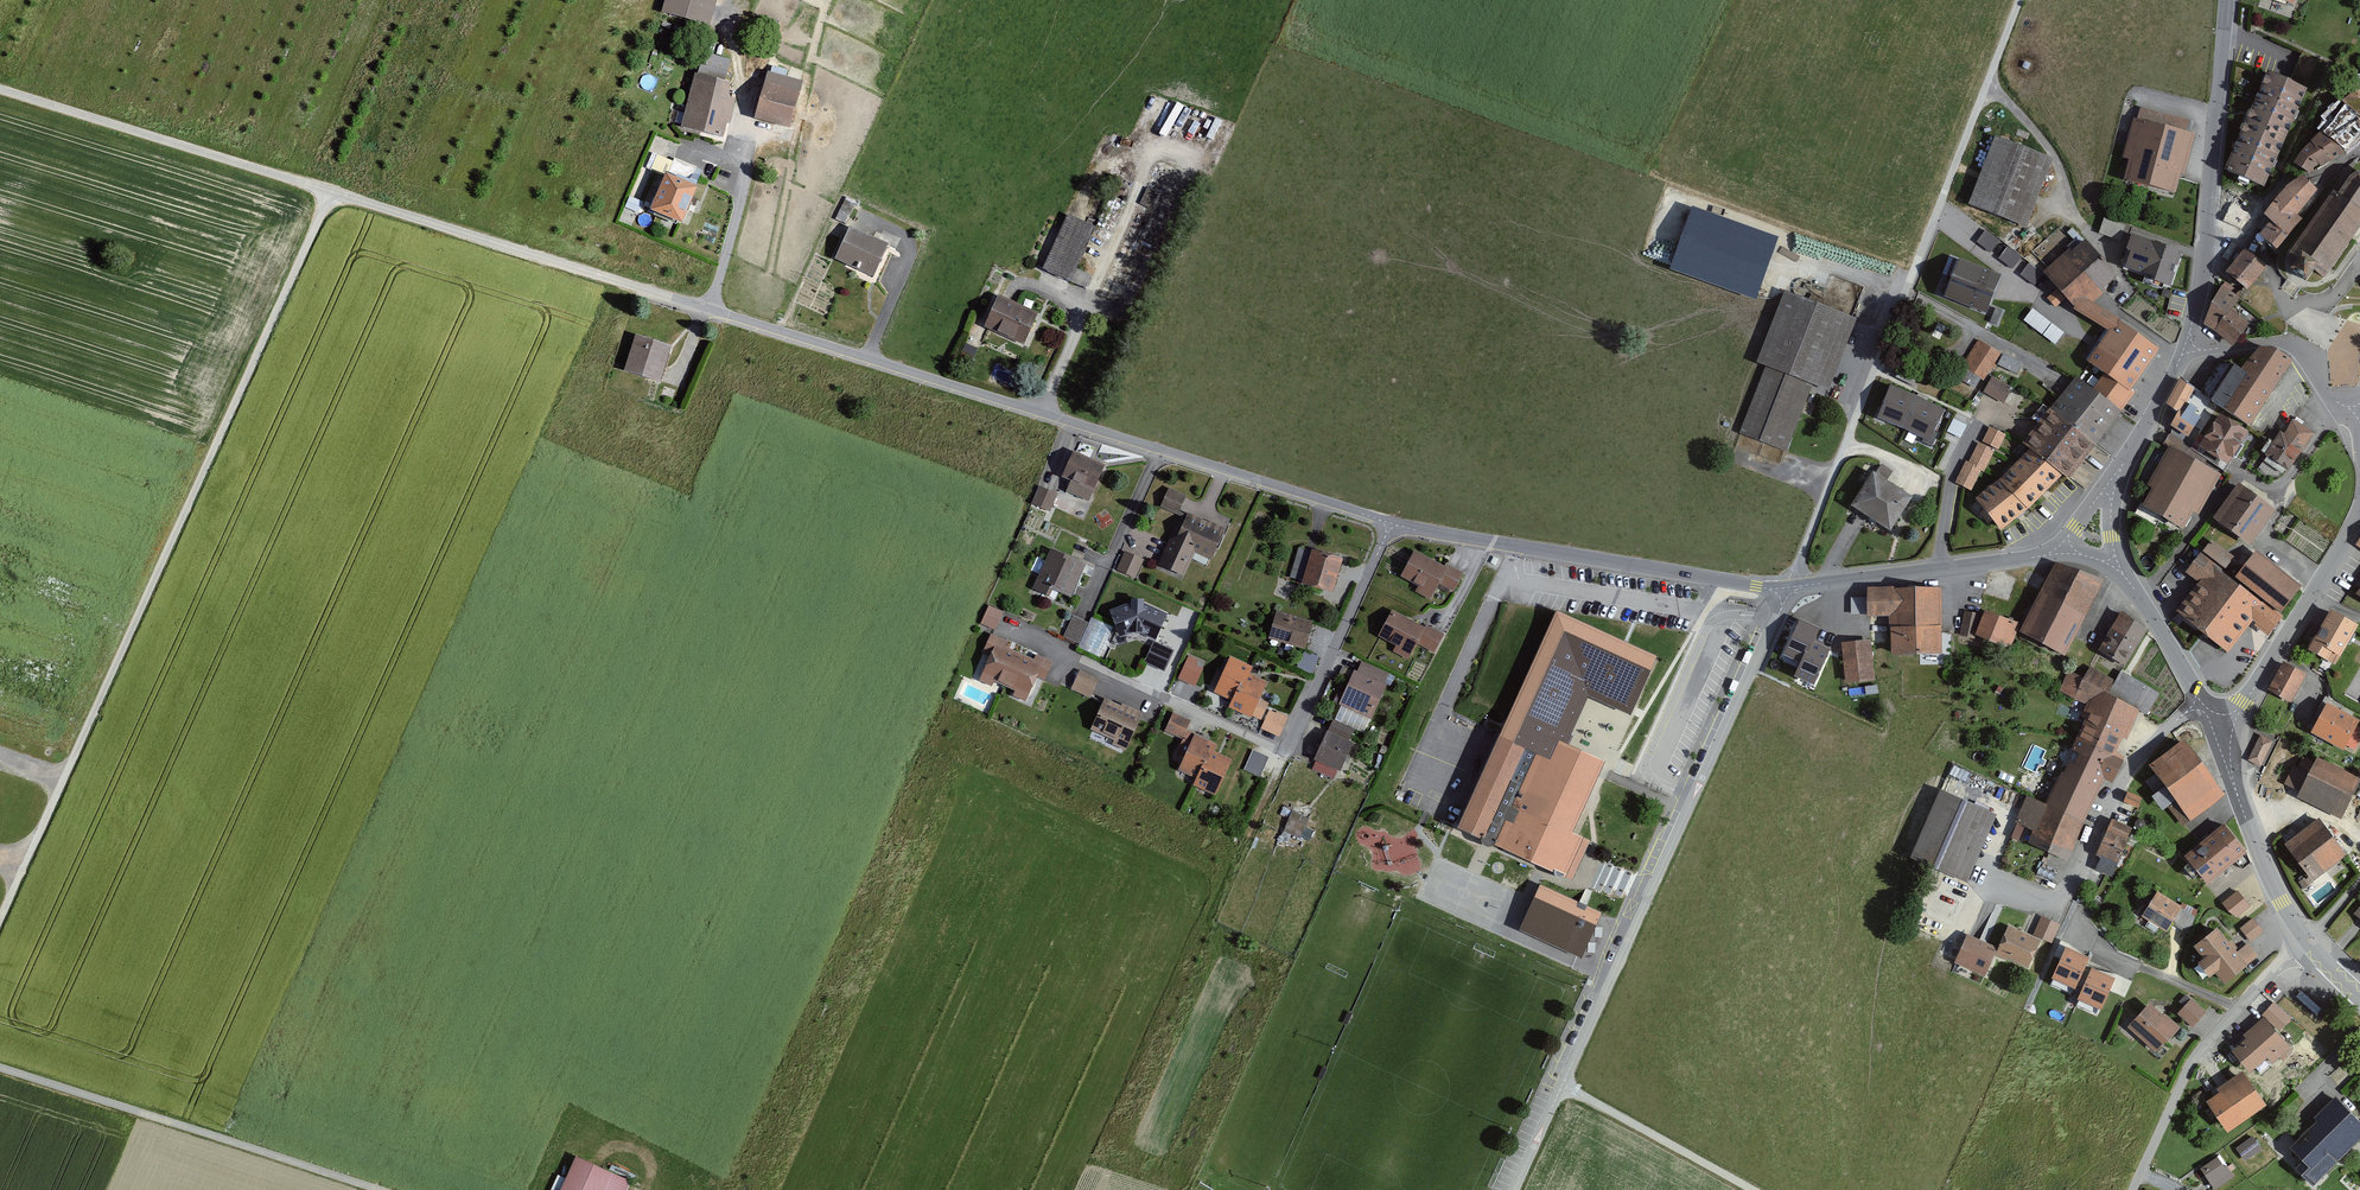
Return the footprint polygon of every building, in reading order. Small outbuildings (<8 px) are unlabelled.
[(663,10),(707,23),(710,14),(714,0),(666,0),(663,10)] [(789,127),(802,81),(769,72),(756,117),(789,127)] [(2250,112),(2226,169),(2263,184),(2305,90),(2288,82),(2272,75),(2267,72),(2254,102),(2250,112)] [(727,81),(695,73),(682,127),(722,137),(726,120),(728,121),(734,98),(728,97),(727,81)] [(2293,160),(2307,172),(2333,160),(2359,128),(2359,99),(2352,92),(2293,160)] [(2140,107),(2137,119),(2187,132),(2189,120),(2140,107)] [(2129,158),(2124,179),(2177,192),(2180,178),(2182,174),(2185,175),(2196,134),(2187,132),(2137,119),(2134,118),(2130,134),(2124,157),(2129,158)] [(1980,176),(1969,203),(2025,225),(2036,199),(2051,158),(1995,136),(1980,176)] [(2357,170),(2350,175),(2338,193),(2336,191),(2334,190),(2331,194),(2291,253),(2292,253),(2297,257),(2291,266),(2290,267),(2299,273),(2307,278),(2314,269),(2324,275),(2351,238),(2359,226),(2359,170),(2357,170)] [(697,186),(665,174),(651,209),(682,221),(697,186)] [(2263,213),(2270,220),(2288,235),(2302,218),(2298,214),(2318,192),(2304,181),(2301,180),(2285,189),(2263,213)] [(1141,203),(1154,207),(1160,189),(1147,185),(1141,203)] [(2234,192),(2221,220),(2241,231),(2254,201),(2234,192)] [(847,197),(841,209),(850,214),(856,202),(847,197)] [(1776,237),(1690,205),(1667,266),(1754,298),(1765,267),(1776,237)] [(1095,226),(1067,215),(1041,266),(1072,279),(1095,226)] [(2121,240),(2125,225),(2103,218),(2099,233),(2110,236),(2121,240)] [(2270,220),(2260,234),(2276,249),(2288,235),(2270,220)] [(849,225),(834,258),(874,276),(889,243),(849,225)] [(2351,238),(2353,239),(2355,241),(2356,241),(2356,242),(2356,243),(2358,244),(2359,241),(2359,226),(2351,238)] [(2000,240),(1986,229),(1977,241),(1980,243),(1988,249),(1991,251),(2000,240)] [(2164,283),(2170,285),(2182,252),(2132,233),(2126,248),(2131,250),(2125,266),(2146,274),(2144,281),(2162,288),(2164,283)] [(2116,276),(2085,241),(2072,253),(2068,249),(2043,271),(2058,288),(2067,297),(2075,306),(2112,330),(2119,321),(2091,303),(2105,290),(2102,287),(2116,276)] [(2022,257),(2008,246),(1999,257),(2002,260),(2009,265),(2013,268),(2022,257)] [(2245,248),(2226,271),(2245,287),(2248,289),(2252,284),(2253,282),(2254,281),(2266,268),(2267,266),(2245,248)] [(1943,296),(1986,313),(2001,275),(1958,258),(1943,296)] [(2043,274),(2029,263),(2020,274),(2024,277),(2031,282),(2034,285),(2043,274)] [(2212,302),(2204,323),(2214,331),(2231,309),(2233,307),(2240,299),(2240,298),(2239,297),(2231,291),(2234,288),(2225,282),(2222,285),(2221,287),(2212,302)] [(2067,297),(2058,288),(2047,298),(2056,307),(2065,299),(2067,297)] [(1803,413),(1815,385),(1824,388),(1853,317),(1852,316),(1809,300),(1785,290),(1779,308),(1757,361),(1766,364),(1738,433),(1741,434),(1764,443),(1785,452),(1788,453),(1803,413)] [(998,296),(985,325),(1025,343),(1038,314),(1009,301),(998,296)] [(2002,311),(1995,308),(1990,322),(1997,325),(2002,311)] [(2036,310),(2033,308),(2024,320),(2042,334),(2051,322),(2048,320),(2042,315),(2036,310)] [(2249,323),(2231,309),(2214,331),(2234,344),(2236,341),(2249,323)] [(2157,349),(2119,321),(2112,330),(2088,362),(2104,373),(2093,387),(2092,389),(2119,410),(2127,398),(2132,391),(2128,388),(2141,371),(2157,349)] [(2055,325),(2052,323),(2042,335),(2055,345),(2065,333),(2062,330),(2055,325)] [(624,371),(660,382),(663,373),(672,346),(635,334),(624,371)] [(2001,354),(1978,339),(1961,365),(1965,367),(1981,378),(1984,379),(2001,354)] [(2208,397),(2250,425),(2291,361),(2273,351),(2258,350),(2243,369),(2231,362),(2208,397)] [(2023,363),(2004,353),(1998,364),(2017,373),(2023,363)] [(1981,378),(1965,367),(1958,377),(1975,388),(1981,378)] [(1992,376),(1983,392),(2004,404),(2013,388),(1992,376)] [(2070,386),(2052,411),(2094,442),(2107,426),(2116,412),(2118,410),(2119,410),(2092,389),(2093,387),(2080,377),(2078,376),(2076,378),(2070,386)] [(2169,404),(2179,413),(2193,388),(2189,385),(2182,379),(2169,404)] [(1906,429),(1929,441),(1945,409),(1917,395),(1890,385),(1877,418),(1903,428),(1906,429)] [(2030,448),(2062,473),(2067,477),(2068,475),(2091,445),(2093,443),(2094,442),(2052,411),(2050,409),(2024,444),(2030,448)] [(2219,414),(2199,446),(2229,464),(2249,432),(2246,431),(2219,414)] [(1967,425),(1953,418),(1947,431),(1961,438),(1967,425)] [(2264,454),(2289,471),(2314,433),(2294,420),(2292,423),(2288,429),(2285,433),(2282,431),(2280,430),(2279,432),(2264,454)] [(1964,487),(1971,491),(1981,471),(1984,472),(1985,470),(1993,453),(1995,448),(1999,450),(1999,448),(2006,434),(1990,427),(1982,443),(1979,442),(1969,462),(1966,461),(1955,483),(1957,484),(1964,487)] [(2142,505),(2183,528),(2193,511),(2199,514),(2221,475),(2170,446),(2148,485),(2152,487),(2142,505)] [(2062,473),(2030,448),(2001,477),(2000,478),(2027,507),(2043,490),(2062,473)] [(1066,491),(1089,501),(1105,465),(1090,458),(1076,452),(1074,451),(1062,476),(1071,480),(1066,491)] [(1892,471),(1882,464),(1876,473),(1886,479),(1892,471)] [(1876,473),(1873,471),(1864,484),(1851,505),(1861,512),(1890,531),(1913,496),(1886,479),(1876,473)] [(2027,507),(2000,478),(1975,498),(1978,500),(1993,519),(2000,529),(2016,516),(2019,513),(2027,507)] [(2240,484),(2215,518),(2242,538),(2250,544),(2275,510),(2240,484)] [(1050,512),(1058,493),(1049,489),(1039,485),(1031,504),(1050,512)] [(1180,516),(1185,518),(1187,515),(1179,511),(1183,504),(1186,496),(1187,496),(1169,487),(1160,507),(1180,516)] [(1212,556),(1225,527),(1188,511),(1187,515),(1185,518),(1177,536),(1169,539),(1168,542),(1159,562),(1158,564),(1184,575),(1191,560),(1195,551),(1210,558),(1211,558),(1212,556)] [(2226,550),(2212,539),(2203,550),(2203,551),(2229,572),(2238,560),(2226,550)] [(1071,597),(1086,565),(1051,548),(1046,560),(1039,574),(1032,589),(1045,595),(1049,587),(1071,597)] [(1302,581),(1310,552),(1306,550),(1298,548),(1290,578),(1302,581)] [(1333,592),(1343,558),(1311,549),(1310,552),(1302,581),(1301,583),(1333,592)] [(1415,592),(1431,600),(1435,592),(1439,584),(1448,568),(1444,566),(1431,559),(1415,550),(1413,555),(1401,576),(1418,585),(1415,592)] [(1136,578),(1145,559),(1135,555),(1126,551),(1117,569),(1136,578)] [(2199,582),(2177,612),(2178,613),(2203,631),(2209,636),(2229,651),(2237,640),(2247,627),(2252,621),(2253,620),(2256,622),(2254,625),(2263,632),(2268,636),(2283,617),(2280,614),(2301,586),(2255,551),(2233,578),(2200,553),(2190,567),(2186,573),(2199,582)] [(1446,563),(1444,566),(1448,568),(1439,584),(1454,592),(1464,573),(1456,568),(1446,563)] [(2054,565),(2040,593),(2084,614),(2101,582),(2054,565)] [(1941,655),(1940,588),(1867,589),(1867,597),(1868,614),(1868,616),(1890,615),(1890,626),(1891,656),(1919,655),(1941,655)] [(2040,593),(2018,632),(2062,654),(2084,614),(2040,593)] [(1867,597),(1851,597),(1851,606),(1851,614),(1868,614),(1867,597)] [(1155,640),(1167,614),(1137,600),(1110,610),(1115,623),(1120,637),(1137,632),(1155,640)] [(999,620),(1003,611),(989,605),(980,624),(994,630),(999,620)] [(1393,651),(1408,659),(1416,645),(1417,643),(1425,626),(1414,620),(1412,619),(1393,609),(1379,636),(1381,637),(1396,645),(1393,651)] [(1985,609),(1975,635),(2010,649),(2020,623),(1985,609)] [(1312,623),(1313,621),(1277,610),(1272,626),(1269,636),(1269,638),(1305,649),(1312,623)] [(2317,631),(2307,649),(2332,663),(2335,664),(2347,643),(2350,638),(2354,632),(2358,625),(2356,625),(2330,610),(2317,631)] [(1576,861),(1585,842),(1571,836),(1605,762),(1568,745),(1590,697),(1631,715),(1635,706),(1658,656),(1628,642),(1626,641),(1625,641),(1557,611),(1506,724),(1459,827),(1489,840),(1569,877),(1576,861)] [(1975,639),(1980,614),(1964,611),(1959,636),(1975,639)] [(2121,611),(2099,650),(2126,666),(2146,630),(2121,611)] [(1079,643),(1088,623),(1080,619),(1072,615),(1063,636),(1079,643)] [(1819,628),(1799,619),(1783,655),(1800,662),(1806,651),(1808,652),(1814,641),(1819,628)] [(1426,625),(1425,626),(1417,643),(1435,653),(1444,634),(1439,631),(1426,625)] [(994,680),(1004,685),(1019,653),(1006,646),(1008,641),(991,633),(990,635),(982,651),(984,652),(990,655),(979,679),(992,685),(994,680)] [(1871,643),(1871,640),(1856,641),(1842,643),(1843,647),(1847,683),(1875,680),(1871,643)] [(1145,662),(1164,671),(1174,650),(1155,641),(1145,662)] [(1831,649),(1814,641),(1808,652),(1806,651),(1800,662),(1798,668),(1794,676),(1795,677),(1814,685),(1831,649)] [(1311,674),(1319,656),(1304,650),(1296,668),(1311,674)] [(1019,653),(1004,685),(1014,690),(1012,695),(1024,701),(1036,677),(1044,681),(1053,662),(1035,654),(1033,659),(1019,653)] [(1188,655),(1178,679),(1186,682),(1195,686),(1195,685),(1203,667),(1196,664),(1198,659),(1188,655)] [(1238,685),(1243,687),(1249,673),(1252,666),(1229,656),(1213,693),(1231,701),(1238,685)] [(1357,671),(1354,670),(1339,704),(1372,718),(1387,684),(1385,683),(1385,682),(1389,674),(1389,673),(1362,661),(1359,667),(1357,671)] [(2285,662),(2270,689),(2292,700),(2306,674),(2285,662)] [(1071,690),(1090,698),(1099,679),(1090,675),(1080,670),(1071,690)] [(2077,737),(2123,760),(2125,756),(2117,752),(2123,739),(2127,741),(2139,711),(2140,710),(2110,693),(2116,682),(2092,670),(2079,698),(2089,702),(2082,717),(2086,719),(2077,737)] [(2122,671),(2116,682),(2110,693),(2140,710),(2139,711),(2148,715),(2159,694),(2132,677),(2126,674),(2122,671)] [(1252,716),(1261,720),(1269,703),(1259,699),(1267,682),(1249,673),(1243,687),(1238,685),(1231,701),(1228,707),(1231,709),(1251,718),(1252,716)] [(1395,677),(1389,674),(1385,682),(1390,685),(1395,677)] [(2359,721),(2359,720),(2341,710),(2343,706),(2326,696),(2319,708),(2323,710),(2311,733),(2343,751),(2346,745),(2357,727),(2359,721)] [(1112,745),(1126,751),(1143,713),(1122,703),(1121,706),(1105,699),(1091,729),(1114,740),(1112,745)] [(1283,727),(1288,716),(1276,711),(1275,713),(1270,711),(1261,728),(1279,737),(1283,727)] [(1182,717),(1173,713),(1165,731),(1182,739),(1187,729),(1191,721),(1182,717)] [(1355,729),(1333,719),(1328,731),(1350,740),(1352,736),(1355,729)] [(2357,727),(2346,745),(2355,750),(2359,740),(2359,728),(2357,727)] [(1184,757),(1178,770),(1196,778),(1203,763),(1208,766),(1215,751),(1218,744),(1187,729),(1182,739),(1176,754),(1184,757)] [(1327,730),(1314,760),(1340,771),(1354,742),(1350,740),(1328,731),(1327,730)] [(2273,741),(2260,734),(2247,760),(2260,767),(2273,741)] [(2123,760),(2077,737),(2071,748),(2082,753),(2076,765),(2069,761),(2064,772),(2061,771),(2045,805),(2084,823),(2105,778),(2112,782),(2123,760)] [(2180,743),(2149,766),(2164,787),(2190,821),(2225,795),(2184,740),(2180,743)] [(1388,747),(1383,745),(1379,753),(1385,755),(1388,747)] [(1261,753),(1253,750),(1244,770),(1260,777),(1269,757),(1261,753)] [(1203,763),(1196,778),(1193,785),(1216,795),(1232,759),(1219,753),(1215,751),(1208,766),(1203,763)] [(2303,757),(2298,767),(2310,773),(2315,762),(2303,757)] [(2297,799),(2341,820),(2359,781),(2359,780),(2317,759),(2315,762),(2310,773),(2301,792),(2297,799)] [(2298,767),(2294,765),(2284,784),(2301,792),(2310,773),(2298,767)] [(1276,847),(1284,830),(1303,839),(1314,817),(1295,808),(1303,793),(1280,781),(1253,836),(1276,847)] [(2182,826),(2190,821),(2164,787),(2152,796),(2163,810),(2168,807),(2182,826)] [(1937,789),(1907,856),(1932,867),(1966,882),(1996,815),(1937,789)] [(2143,797),(2128,791),(2123,802),(2138,808),(2143,797)] [(2068,861),(2084,823),(2045,805),(2026,795),(2026,797),(2014,822),(2017,823),(2025,827),(2033,831),(2028,843),(2068,861)] [(2287,843),(2285,844),(2308,875),(2313,881),(2339,861),(2346,855),(2347,854),(2319,818),(2287,843)] [(2146,823),(2143,820),(2139,819),(2135,821),(2134,826),(2137,829),(2141,830),(2145,828),(2146,823)] [(2112,820),(2096,856),(2101,857),(2101,858),(2102,857),(2117,863),(2127,841),(2126,841),(2131,828),(2112,820)] [(2025,827),(2017,823),(2011,837),(2019,841),(2025,827)] [(2246,851),(2225,825),(2185,858),(2206,883),(2227,866),(2234,860),(2243,869),(2251,863),(2246,851)] [(2116,867),(2117,863),(2102,857),(2101,858),(2101,857),(2095,869),(2106,874),(2112,877),(2116,867)] [(2304,889),(2312,883),(2307,876),(2299,882),(2304,889)] [(1576,957),(1579,958),(1599,916),(1600,913),(1586,906),(1583,905),(1579,903),(1540,885),(1519,931),(1576,957)] [(2180,905),(2157,891),(2157,892),(2141,916),(2159,928),(2166,932),(2167,930),(2169,926),(2171,923),(2172,922),(2181,908),(2182,907),(2180,905)] [(2237,891),(2222,902),(2228,912),(2236,916),(2250,906),(2243,898),(2237,891)] [(2195,916),(2181,908),(2172,922),(2171,923),(2179,928),(2189,934),(2195,916)] [(2051,920),(2042,916),(2034,935),(2052,943),(2060,924),(2051,920)] [(2257,924),(2252,918),(2240,929),(2251,942),(2263,932),(2257,924)] [(2008,958),(2028,967),(2040,941),(2008,927),(1998,948),(1995,955),(2007,960),(2008,958)] [(2230,946),(2216,928),(2194,946),(2204,959),(2199,963),(2209,975),(2215,971),(2225,983),(2246,966),(2230,946)] [(1995,955),(1998,948),(1986,942),(1983,941),(1980,939),(1974,937),(1969,935),(1967,934),(1954,962),(1986,976),(1995,955)] [(2253,949),(2248,943),(2238,952),(2248,964),(2258,955),(2253,949)] [(2090,957),(2066,946),(2060,958),(2051,978),(2053,979),(2075,988),(2090,957)] [(2115,978),(2092,968),(2078,999),(2078,1000),(2101,1010),(2109,990),(2115,978)] [(2298,994),(2296,997),(2317,1015),(2319,1012),(2322,1009),(2301,991),(2298,994)] [(2206,1012),(2191,999),(2185,1007),(2178,1014),(2193,1027),(2199,1020),(2206,1012)] [(2268,1009),(2262,1014),(2280,1031),(2291,1018),(2274,1002),(2268,1009)] [(2130,1025),(2128,1027),(2156,1052),(2165,1042),(2167,1043),(2169,1040),(2181,1027),(2165,1013),(2163,1015),(2159,1011),(2150,1003),(2137,1016),(2135,1020),(2130,1025)] [(2243,1035),(2246,1038),(2231,1051),(2250,1073),(2267,1058),(2272,1064),(2291,1048),(2263,1017),(2243,1035)] [(2217,1089),(2219,1093),(2206,1102),(2227,1133),(2267,1105),(2243,1071),(2223,1085),(2217,1089)] [(2336,1099),(2316,1119),(2319,1122),(2309,1131),(2298,1143),(2291,1149),(2311,1169),(2304,1176),(2313,1185),(2359,1139),(2359,1123),(2336,1099)] [(2253,1137),(2237,1148),(2245,1160),(2261,1149),(2253,1137)] [(2217,1157),(2200,1169),(2214,1189),(2215,1189),(2234,1177),(2227,1166),(2224,1168),(2217,1157)] [(577,1158),(563,1189),(625,1189),(629,1181),(594,1166),(577,1158)]
